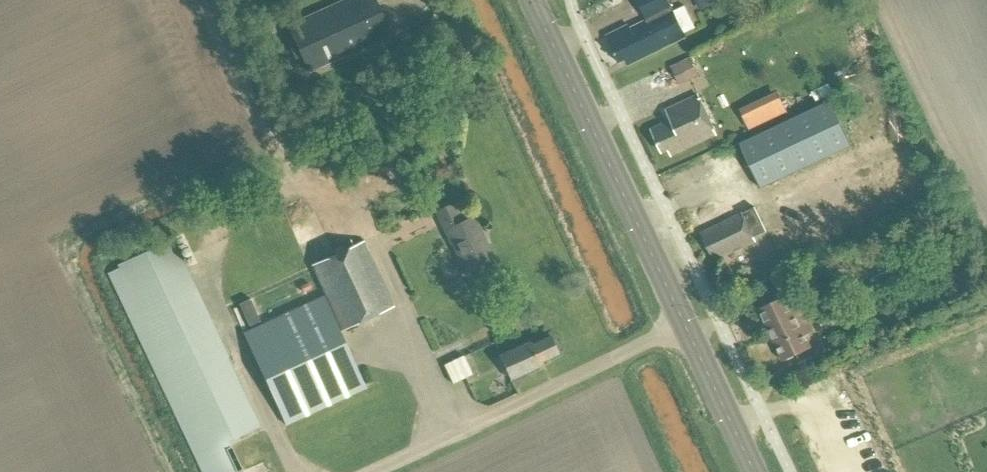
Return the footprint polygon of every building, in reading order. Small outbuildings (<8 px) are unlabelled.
[(308,72),(391,35),(375,0),(347,0),(287,27),(308,72)] [(629,26),(606,37),(619,64),(626,61),(628,66),(686,38),(668,0),(637,0),(647,21),(631,29),(629,26)] [(672,66),(681,84),(700,74),(692,56),(672,66)] [(672,120),(651,129),(662,152),(668,149),(670,154),(705,138),(706,140),(717,134),(699,96),(668,110),(672,120)] [(832,97),(743,138),(764,184),(854,143),(832,97)] [(451,244),(453,243),(466,271),(493,259),(474,217),(466,221),(458,202),(436,212),(451,244)] [(762,223),(755,207),(701,233),(712,256),(719,253),(721,258),(756,241),(750,229),(762,223)] [(202,471),(236,471),(242,469),(229,442),(260,427),(171,241),(108,274),(202,471)] [(326,295),(243,334),(286,426),(366,388),(340,332),(393,307),(363,241),(312,265),(326,295)] [(758,309),(770,336),(807,319),(800,304),(792,308),(786,296),(758,309)] [(240,303),(249,326),(260,322),(250,299),(240,303)] [(818,314),(825,329),(842,320),(836,307),(818,314)] [(770,336),(783,362),(811,349),(805,335),(813,331),(807,319),(770,336)] [(498,356),(510,381),(541,366),(539,363),(557,354),(549,337),(531,345),(529,342),(501,355),(498,356)] [(461,357),(442,366),(452,386),(471,377),(461,357)]
